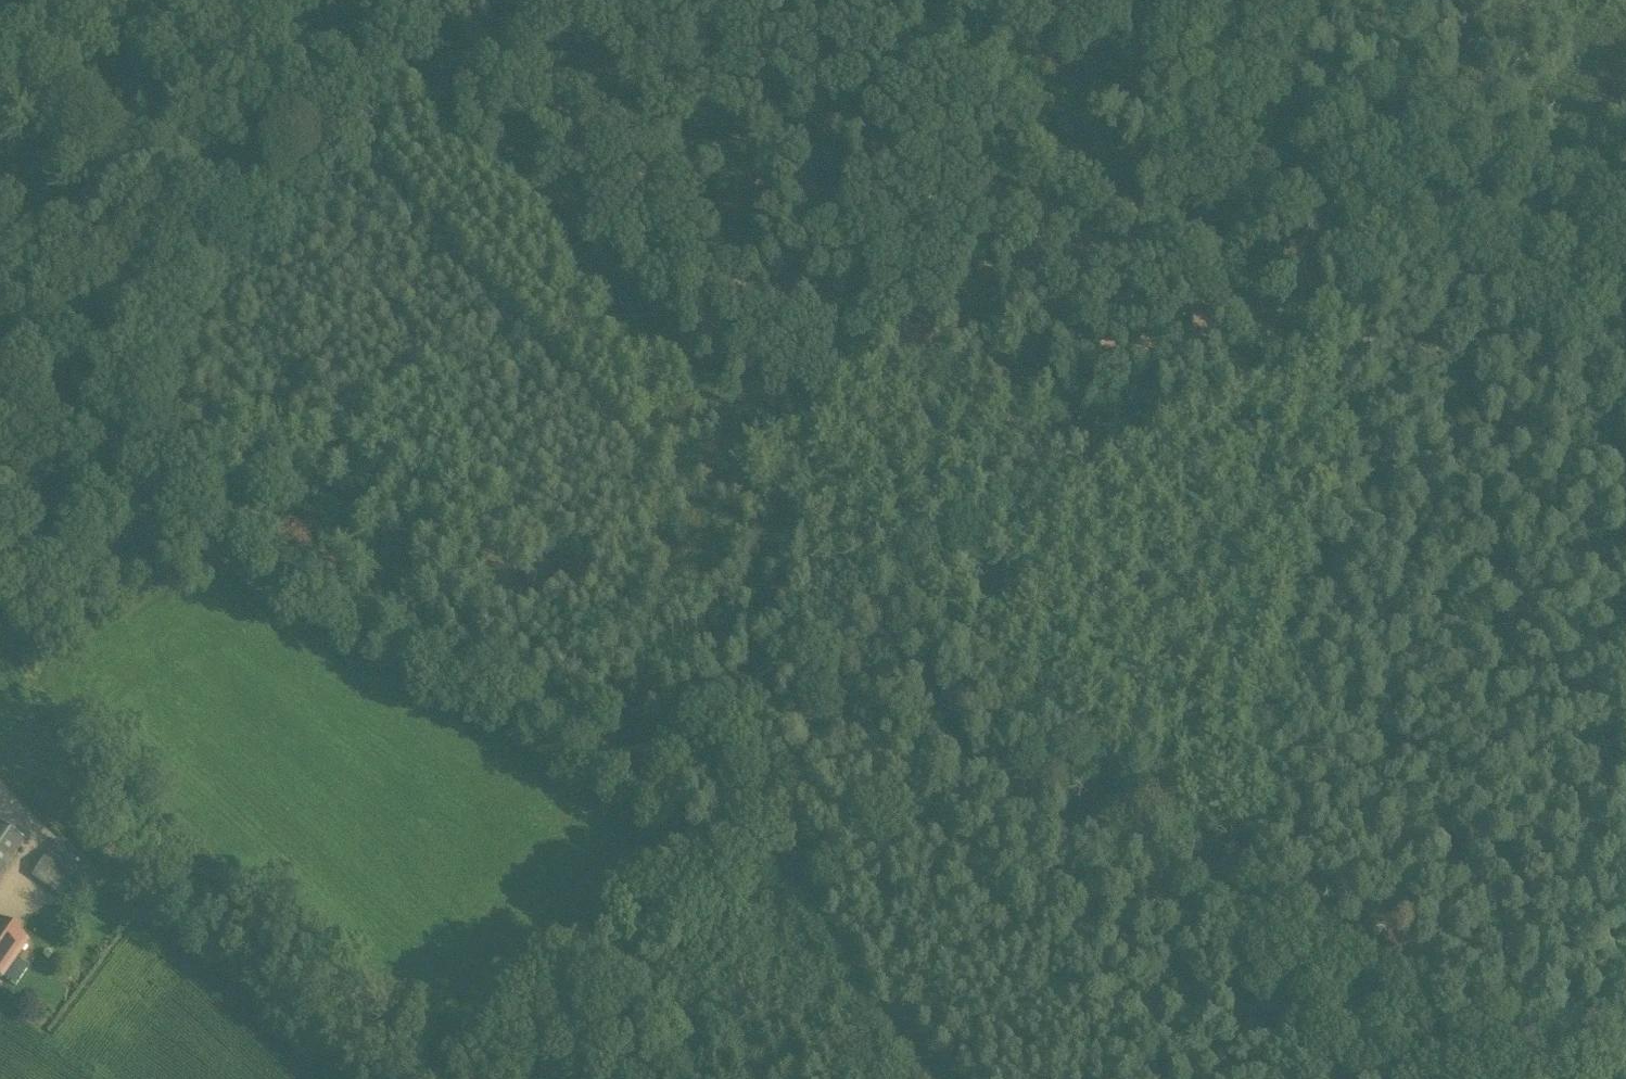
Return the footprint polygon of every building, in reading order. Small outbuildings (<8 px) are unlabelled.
[(24,840),(0,822),(0,874),(24,840)] [(31,875),(71,904),(90,877),(50,849),(31,875)] [(1,977),(27,940),(0,921),(0,976),(1,977)]
